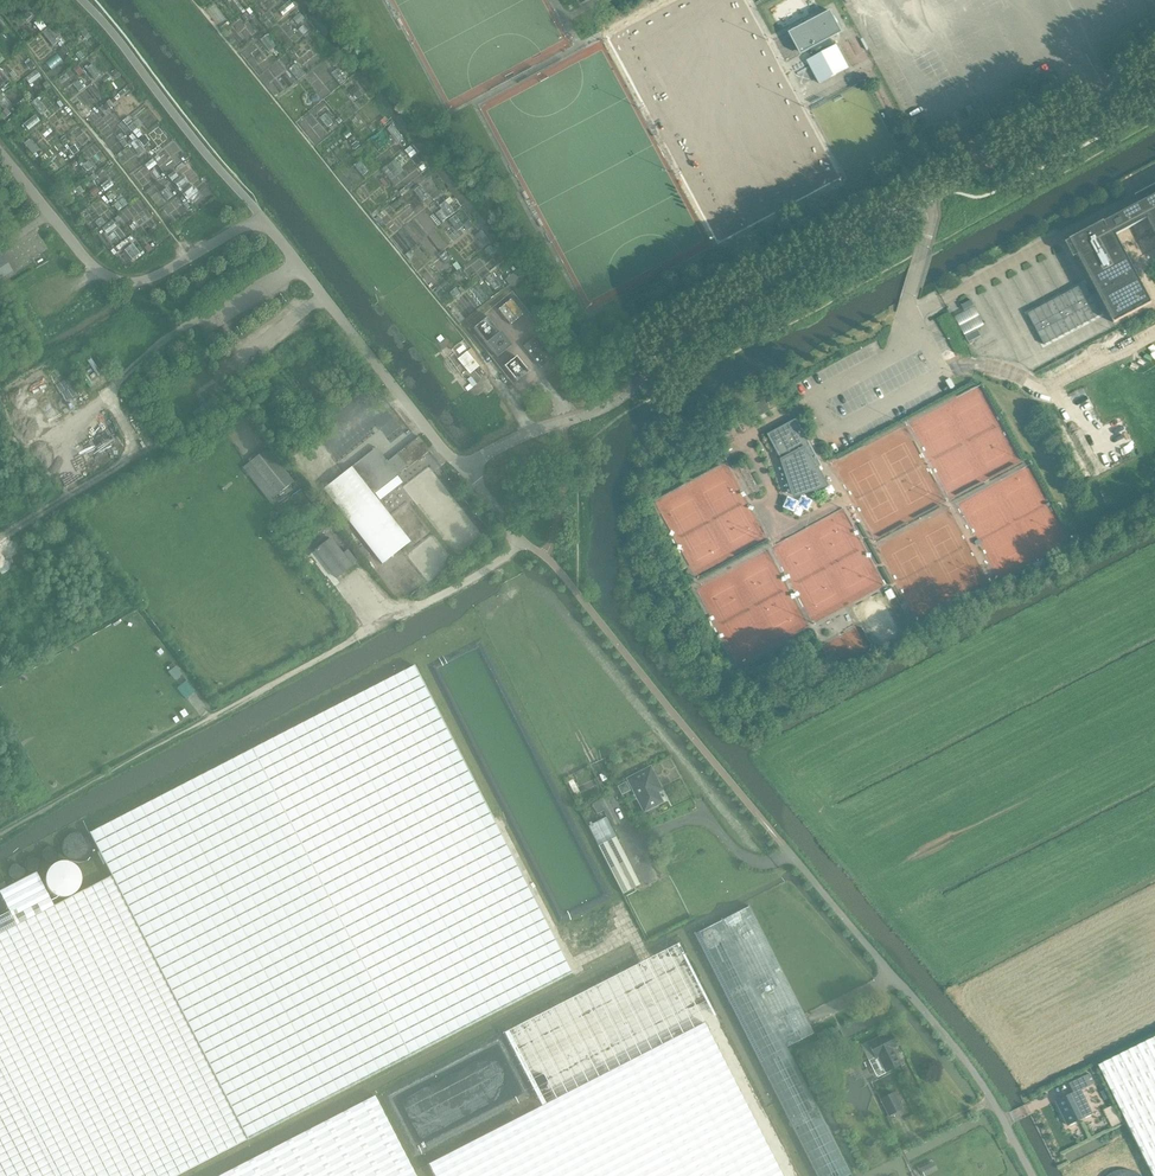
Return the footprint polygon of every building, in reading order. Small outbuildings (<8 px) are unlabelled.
[(830,10),(790,31),(802,54),(809,50),(813,57),(812,58),(807,61),(819,83),(846,69),(848,68),(836,45),(834,46),(830,39),(842,32),(830,10)] [(851,57),(857,53),(849,39),(843,42),(851,57)] [(1027,313),(1044,345),(1101,315),(1095,302),(1101,299),(1113,323),(1152,302),(1115,234),(1147,218),(1154,232),(1154,194),(1139,203),(1065,242),(1073,257),(1077,255),(1097,292),(1091,296),(1084,283),(1027,313)] [(13,272),(3,257),(0,258),(0,281),(13,272)] [(971,299),(958,306),(962,312),(974,305),(971,299)] [(523,315),(511,300),(498,310),(510,325),(523,315)] [(511,347),(499,332),(487,317),(473,329),(485,344),(497,358),(511,347)] [(978,329),(965,336),(969,343),(981,336),(978,329)] [(552,358),(535,337),(523,347),(540,368),(552,358)] [(467,352),(457,360),(470,375),(479,367),(467,352)] [(527,370),(516,357),(503,367),(514,380),(527,370)] [(763,417),(769,414),(768,412),(776,408),(770,396),(764,399),(765,401),(757,406),(763,417)] [(783,461),(794,496),(827,485),(818,469),(822,466),(796,418),(783,426),(768,434),(783,461)] [(407,469),(429,451),(418,437),(396,455),(387,463),(375,449),(351,469),(324,490),(382,564),(410,542),(374,496),(397,476),(397,475),(406,468),(407,469)] [(717,445),(721,451),(729,447),(726,440),(717,445)] [(278,495),(281,499),(292,490),(289,486),(294,482),(267,448),(242,468),(269,502),(278,495)] [(331,539),(315,551),(336,579),(352,566),(331,539)] [(354,564),(359,561),(351,549),(345,552),(354,564)] [(1047,556),(1051,563),(1065,556),(1062,549),(1047,556)] [(1037,571),(1047,566),(1043,559),(1033,564),(1037,571)] [(161,649),(154,640),(150,643),(156,652),(161,649)] [(414,666),(252,750),(410,1056),(572,973),(414,666)] [(186,681),(181,686),(189,697),(195,692),(186,681)] [(89,833),(110,877),(245,1140),(410,1056),(252,750),(89,833)] [(627,780),(644,812),(662,803),(657,793),(662,791),(650,768),(627,780)] [(626,783),(618,787),(622,795),(631,791),(626,783)] [(612,827),(619,824),(606,798),(592,804),(597,814),(604,811),(612,827)] [(640,885),(605,818),(588,827),(622,894),(640,885)] [(245,1140),(110,877),(53,906),(36,872),(0,891),(0,894),(9,912),(0,916),(0,1175),(176,1175),(245,1140)] [(851,1175),(786,1048),(813,1034),(749,907),(694,934),(816,1175),(849,1175),(851,1175)] [(428,1164),(434,1175),(782,1175),(704,1023),(428,1164)] [(888,1033),(867,1043),(871,1051),(875,1058),(871,1060),(879,1075),(885,1072),(886,1073),(900,1065),(894,1052),(893,1053),(891,1050),(896,1048),(888,1033)] [(1098,1065),(1153,1175),(1154,1175),(1154,1037),(1098,1065)] [(1096,1065),(1090,1068),(1093,1074),(1098,1071),(1096,1065)] [(1074,1092),(1056,1101),(1068,1126),(1084,1118),(1092,1113),(1081,1090),(1095,1083),(1090,1073),(1069,1083),(1074,1092)] [(889,1116),(901,1109),(893,1093),(881,1100),(889,1116)] [(217,1175),(416,1175),(375,1097),(217,1175)] [(937,1171),(933,1162),(920,1168),(924,1175),(927,1175),(937,1171)]
